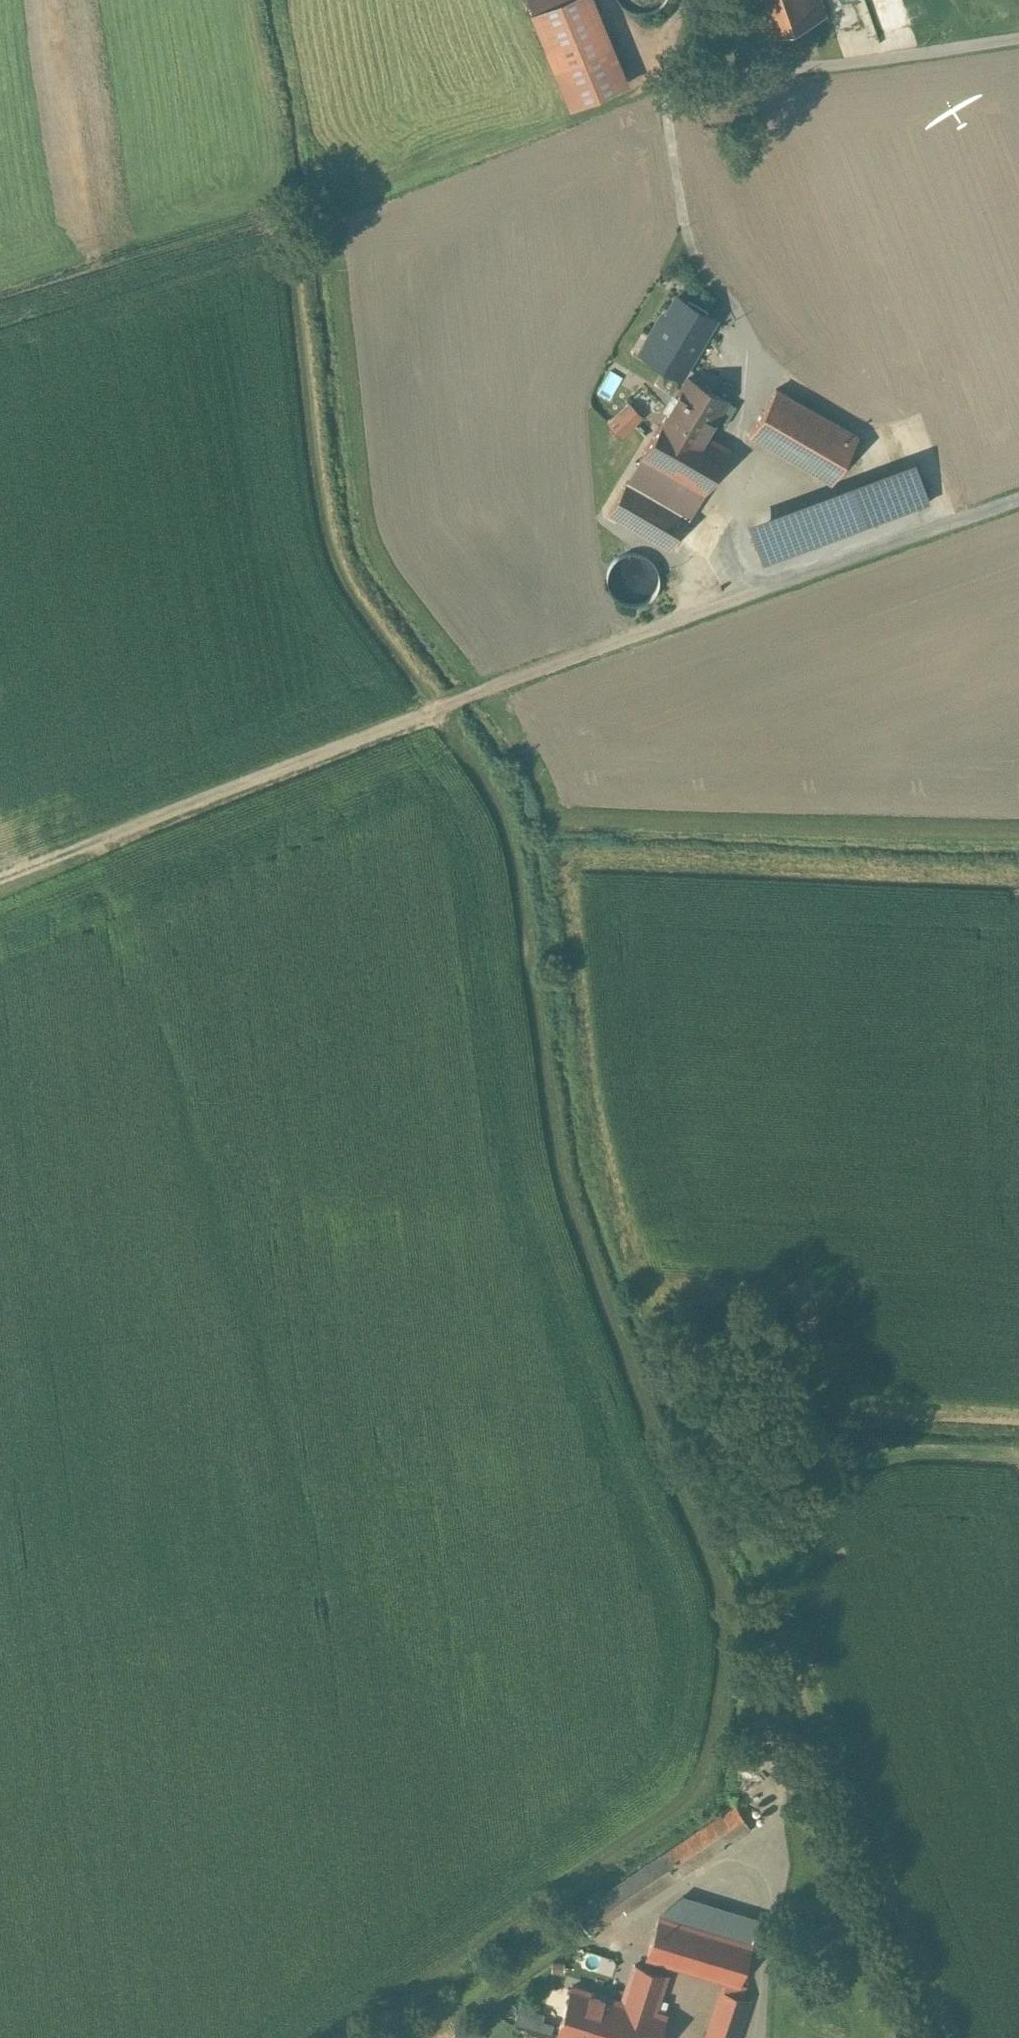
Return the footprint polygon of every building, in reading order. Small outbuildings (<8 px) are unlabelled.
[(592,0),(557,0),(531,10),(570,104),(626,81),(592,0)] [(620,2),(623,5),(626,7),(629,9),(633,10),(637,11),(642,11),(649,10),(654,8),(658,6),(660,3),(663,1),(664,0),(618,0),(620,2)] [(757,36),(825,13),(820,0),(745,0),(757,36)] [(713,316),(677,294),(666,313),(663,312),(651,332),(653,334),(644,350),(641,348),(641,350),(680,373),(713,316)] [(726,397),(687,376),(660,421),(699,443),(705,432),(726,397)] [(857,434),(776,386),(750,431),(831,479),(857,434)] [(633,396),(609,418),(623,433),(647,412),(633,396)] [(699,443),(660,421),(639,457),(641,458),(628,480),(627,479),(608,511),(670,546),(702,493),(701,493),(730,446),(705,432),(699,443)] [(913,458),(748,520),(763,561),(929,498),(913,458)] [(632,551),(628,552),(624,553),(621,554),(618,556),(616,558),(613,560),(610,564),(609,568),(608,570),(607,573),(607,575),(607,578),(607,582),(608,585),(609,588),(611,592),(614,595),(616,598),(620,600),(622,601),(625,602),(630,603),(634,604),(638,603),(641,602),(645,601),(649,598),(651,597),(653,594),(656,590),(658,586),(659,582),(659,578),(659,574),(659,571),(658,568),(655,563),(653,560),(650,558),(648,556),(644,553),(640,552),(636,551),(632,551)] [(667,1851),(610,1889),(575,1915),(589,1933),(622,1908),(625,1912),(686,1871),(686,1872),(751,1828),(735,1805),(667,1851)] [(758,1918),(683,1895),(659,1916),(646,1955),(738,1983),(758,1918)] [(622,2002),(572,1987),(557,2036),(560,2037),(559,2037),(656,2037),(664,2014),(653,2011),(665,1973),(635,1964),(622,2002)] [(721,1990),(706,2037),(735,2037),(748,1999),(721,1990)] [(516,2022),(557,2033),(562,2015),(520,2004),(516,2022)]
